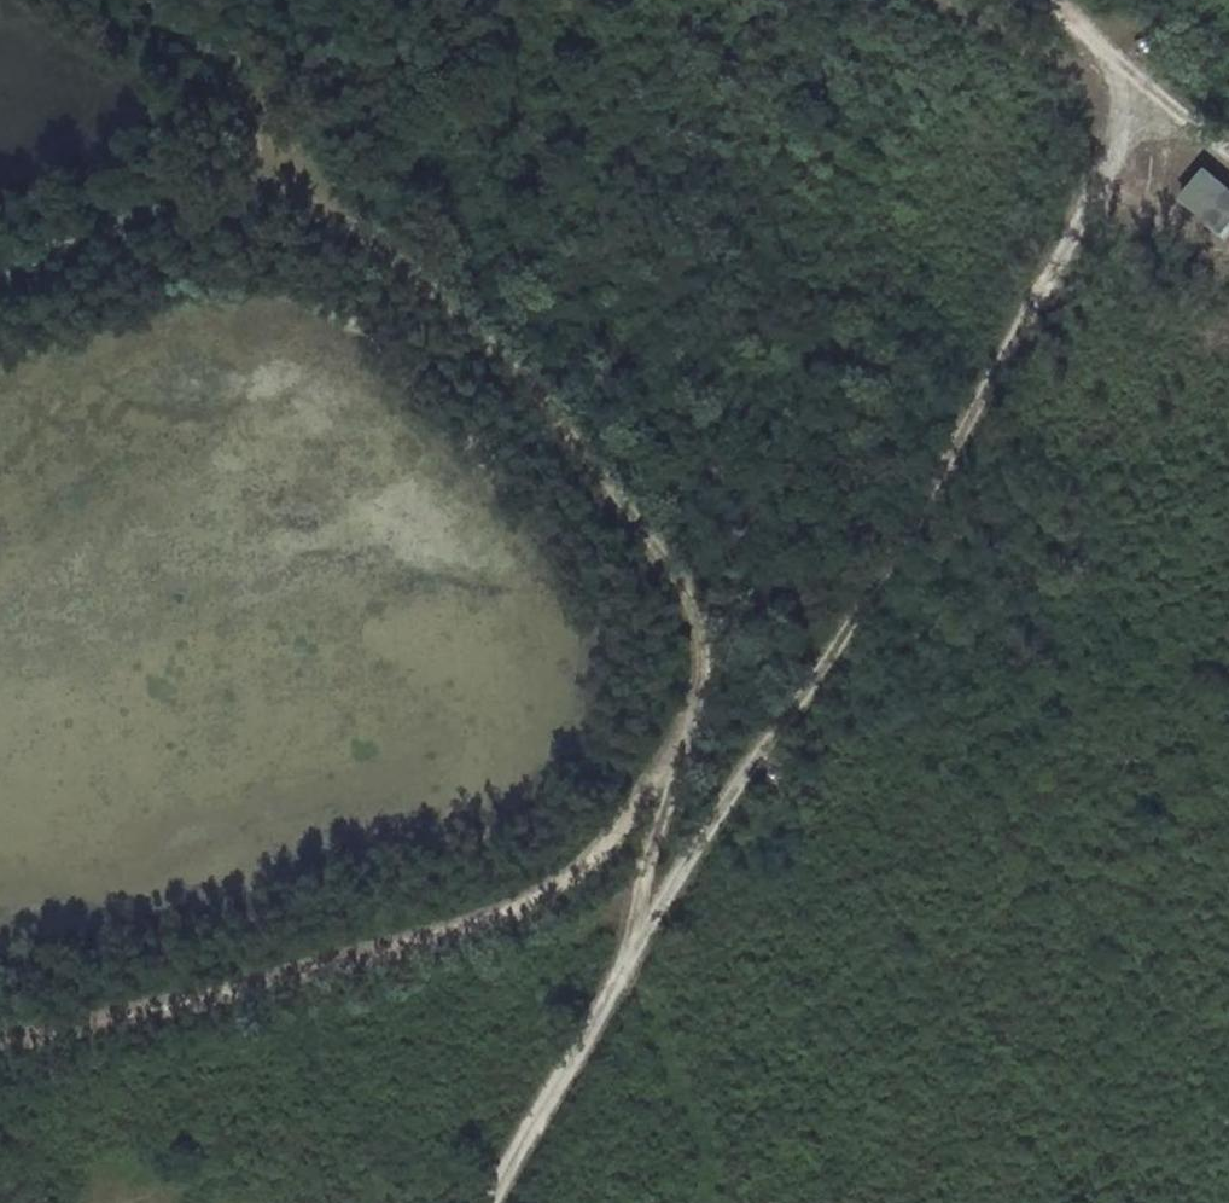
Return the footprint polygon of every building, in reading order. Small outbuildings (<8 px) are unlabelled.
[(1173,199),(1216,235),(1228,220),(1228,194),(1199,169),(1173,199)]
